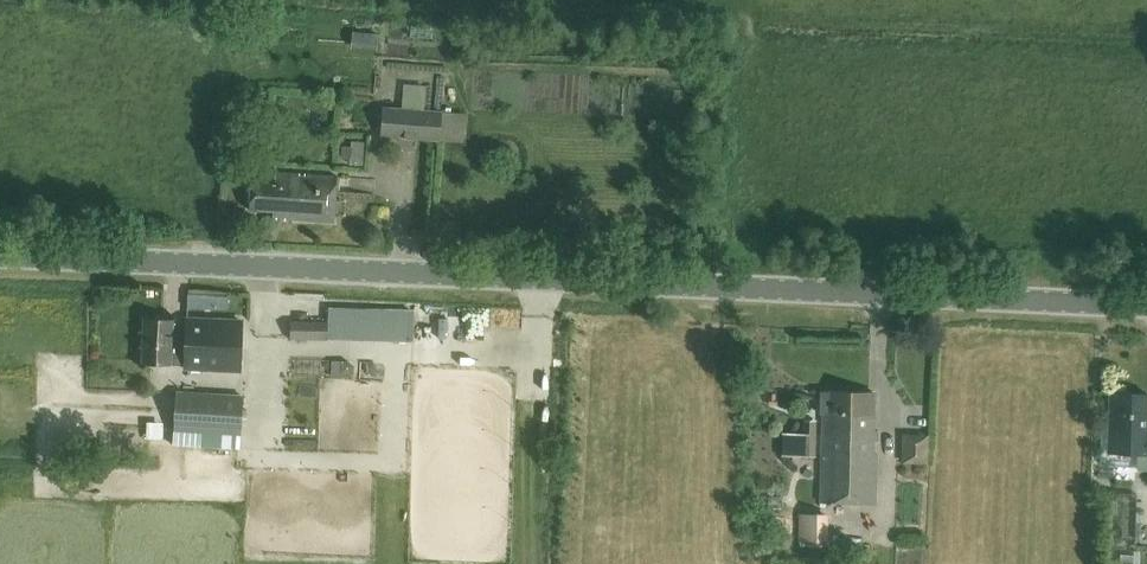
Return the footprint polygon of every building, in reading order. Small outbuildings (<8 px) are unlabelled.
[(380,134),(415,137),(415,139),(439,141),(442,110),(381,105),(380,134)] [(323,133),(338,130),(335,112),(320,114),(323,133)] [(350,158),(351,146),(342,146),(342,158),(350,158)] [(252,176),(251,176),(248,208),(271,210),(271,216),(333,221),(336,175),(274,171),(274,177),(252,176)] [(327,313),(327,321),(290,319),(289,337),(295,337),(295,345),(313,345),(313,338),(373,339),(374,314),(327,313)] [(185,316),(185,324),(172,323),(172,318),(143,317),(141,362),(184,363),(184,367),(239,369),(241,318),(185,316)] [(241,435),(243,393),(174,389),(172,430),(241,435)] [(875,502),(876,453),(874,453),(874,440),(877,440),(877,430),(873,430),(874,392),(830,390),(830,391),(821,391),(820,413),(822,413),(820,501),(875,502)] [(1109,391),(1108,451),(1146,452),(1146,393),(1109,391)] [(803,420),(802,434),(800,434),(800,458),(817,458),(817,435),(814,435),(815,421),(803,420)] [(928,454),(927,426),(908,427),(909,454),(928,454)] [(798,513),(798,541),(828,541),(828,514),(798,513)]
